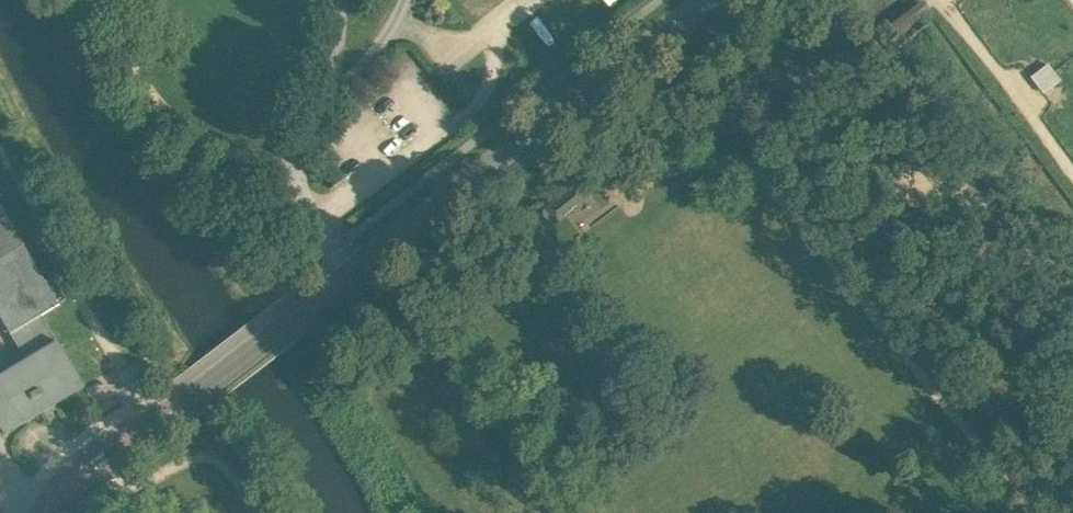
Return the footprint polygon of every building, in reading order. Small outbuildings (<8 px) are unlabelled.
[(594,172),(531,220),(542,234),(558,221),(558,220),(567,213),(567,214),(568,213),(577,206),(578,206),(579,205),(578,205),(587,198),(588,198),(604,185),(594,172)] [(0,205),(0,314),(12,334),(43,315),(60,305),(0,205)] [(43,315),(12,334),(27,360),(58,341),(43,315)] [(0,376),(0,426),(6,436),(51,408),(86,387),(58,341),(27,360),(0,376)]
